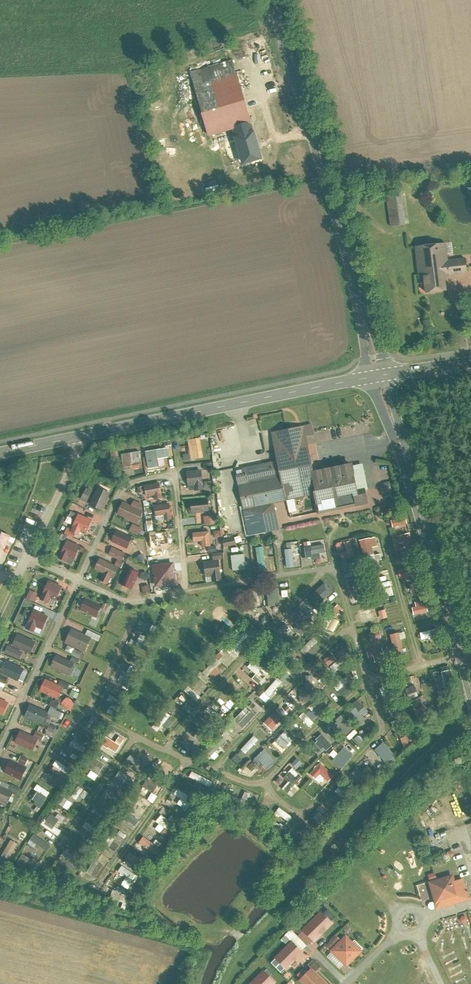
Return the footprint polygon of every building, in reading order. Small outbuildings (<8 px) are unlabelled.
[(232,60),(188,73),(209,143),(228,138),(226,132),(251,125),(232,60)] [(251,125),(226,132),(228,138),(236,165),(263,157),(253,125),(251,125)] [(398,191),(385,193),(391,226),(404,223),(398,191)] [(448,242),(414,247),(418,283),(427,282),(428,292),(447,290),(445,275),(467,273),(465,256),(450,258),(448,242)] [(316,434),(314,423),(271,434),(278,459),(287,500),(315,494),(310,473),(316,472),(307,436),(316,434)] [(200,439),(187,441),(191,462),(204,459),(200,439)] [(167,448),(145,452),(148,469),(159,467),(157,460),(169,458),(167,448)] [(138,451),(121,455),(124,472),(141,468),(138,451)] [(108,463),(117,463),(116,452),(108,453),(108,463)] [(243,474),(235,476),(243,510),(274,503),(287,500),(278,459),(242,467),(243,474)] [(359,495),(352,464),(316,472),(310,473),(315,494),(319,512),(367,502),(365,493),(359,495)] [(202,471),(186,472),(187,487),(193,487),(194,491),(203,490),(202,471)] [(159,484),(145,486),(147,497),(154,496),(154,500),(162,498),(159,484)] [(91,491),(84,487),(79,498),(86,502),(91,491)] [(102,510),(109,494),(97,488),(89,504),(102,510)] [(208,498),(190,500),(191,513),(209,512),(208,498)] [(131,506),(123,502),(117,515),(137,524),(143,511),(139,510),(141,505),(133,501),(131,506)] [(274,503),(243,510),(248,536),(279,529),(274,503)] [(170,505),(154,507),(156,517),(164,516),(165,521),(172,520),(170,505)] [(92,520),(78,514),(70,532),(79,536),(81,532),(86,534),(92,520)] [(204,516),(204,524),(215,524),(215,516),(204,516)] [(405,516),(391,521),(393,528),(407,524),(405,516)] [(132,524),(129,531),(140,536),(143,528),(132,524)] [(132,537),(115,530),(110,541),(126,549),(132,537)] [(0,532),(0,555),(9,536),(0,532)] [(156,532),(149,533),(151,554),(172,552),(169,533),(156,534),(156,532)] [(209,532),(192,533),(193,543),(201,543),(201,546),(210,546),(209,532)] [(411,532),(392,537),(397,554),(401,553),(404,561),(410,559),(408,555),(417,552),(411,532)] [(224,547),(236,545),(234,537),(223,540),(224,547)] [(376,537),(360,540),(365,563),(376,560),(373,547),(378,546),(376,537)] [(348,565),(356,563),(351,540),(337,543),(340,560),(346,558),(348,565)] [(79,547),(67,541),(58,558),(71,564),(79,547)] [(321,559),(320,553),(325,553),(325,545),(311,546),(311,543),(300,543),(301,564),(312,564),(312,559),(321,559)] [(263,546),(256,548),(259,571),(267,570),(263,546)] [(125,554),(111,548),(108,556),(116,559),(113,564),(119,567),(125,554)] [(245,554),(231,555),(232,570),(246,570),(245,554)] [(113,564),(99,558),(94,570),(103,574),(100,581),(107,584),(110,578),(114,579),(119,567),(113,564)] [(222,580),(219,561),(205,563),(207,582),(222,580)] [(173,563),(153,565),(156,586),(175,583),(173,563)] [(399,569),(399,578),(418,578),(418,569),(399,569)] [(137,575),(128,570),(121,585),(130,590),(137,575)] [(348,579),(350,593),(357,592),(358,598),(366,597),(365,588),(368,587),(367,576),(348,579)] [(61,587),(47,581),(39,599),(47,603),(49,597),(55,600),(61,587)] [(390,581),(379,584),(382,598),(393,595),(390,581)] [(422,581),(409,586),(412,594),(425,589),(422,581)] [(280,587),(267,588),(268,607),(281,606),(280,587)] [(243,589),(244,609),(258,609),(256,589),(243,589)] [(27,599),(35,601),(37,592),(30,591),(27,599)] [(100,607),(84,599),(79,610),(95,618),(100,607)] [(421,601),(415,602),(416,607),(412,608),(413,615),(428,613),(427,605),(422,606),(421,601)] [(338,605),(333,610),(338,615),(343,609),(338,605)] [(373,613),(371,608),(358,611),(361,624),(378,620),(376,613),(373,613)] [(47,616),(33,610),(24,629),(33,632),(35,627),(41,630),(47,616)] [(385,610),(378,611),(380,620),(387,618),(385,610)] [(333,632),(338,623),(332,620),(335,615),(330,612),(320,628),(326,632),(328,630),(333,632)] [(91,638),(71,629),(65,642),(84,651),(91,638)] [(228,647),(237,655),(244,648),(240,644),(249,635),(245,630),(228,647)] [(370,642),(381,639),(380,631),(368,633),(370,642)] [(404,656),(401,639),(406,638),(405,632),(390,635),(395,658),(404,656)] [(32,642),(17,634),(12,645),(27,652),(32,642)] [(136,647),(148,650),(152,637),(139,634),(136,647)] [(301,650),(310,659),(322,647),(313,638),(301,650)] [(367,652),(369,659),(373,657),(375,664),(386,661),(382,647),(367,652)] [(330,666),(333,672),(352,660),(344,648),(336,654),(340,660),(330,666)] [(213,680),(226,667),(234,659),(224,650),(204,671),(213,680)] [(133,656),(130,663),(140,668),(143,661),(133,656)] [(74,663),(59,657),(54,668),(69,675),(74,663)] [(3,691),(8,677),(23,683),(28,669),(0,659),(0,690),(3,691)] [(258,664),(250,662),(248,672),(263,675),(265,668),(257,666),(258,664)] [(131,684),(136,668),(125,664),(119,680),(131,684)] [(446,689),(453,687),(448,671),(441,673),(446,689)] [(258,684),(263,680),(257,674),(253,678),(258,684)] [(337,691),(350,681),(347,677),(333,686),(337,691)] [(276,680),(265,693),(270,697),(281,684),(276,680)] [(63,687),(48,681),(43,692),(57,699),(63,687)] [(390,684),(379,688),(384,703),(396,699),(390,684)] [(405,689),(410,699),(419,695),(414,685),(405,689)] [(72,709),(75,701),(65,698),(62,706),(72,709)] [(107,700),(102,710),(114,715),(120,701),(114,698),(112,702),(107,700)] [(360,721),(370,712),(357,699),(348,709),(360,721)] [(308,725),(324,711),(318,705),(302,719),(308,725)] [(415,714),(419,718),(428,709),(423,705),(415,714)] [(433,705),(419,718),(423,722),(437,709),(433,705)] [(48,713),(33,707),(28,719),(43,725),(48,713)] [(234,721),(243,729),(255,715),(246,707),(234,721)] [(60,718),(62,713),(50,709),(48,714),(60,718)] [(214,730),(222,719),(209,709),(201,720),(214,730)] [(165,711),(152,727),(157,732),(171,716),(165,711)] [(341,716),(332,725),(345,737),(354,728),(341,716)] [(170,729),(174,721),(168,718),(164,726),(170,729)] [(404,730),(406,736),(400,738),(403,745),(415,740),(411,727),(404,730)] [(198,730),(193,735),(190,732),(180,743),(189,751),(203,735),(198,730)] [(276,740),(284,749),(293,740),(285,731),(276,740)] [(38,741),(23,733),(18,743),(33,750),(38,741)] [(221,734),(205,753),(211,758),(227,739),(221,734)] [(315,741),(325,752),(333,746),(322,735),(315,741)] [(117,752),(124,739),(119,736),(116,742),(105,736),(101,743),(117,752)] [(66,752),(72,755),(75,749),(83,753),(86,747),(72,740),(66,752)] [(384,743),(379,747),(390,759),(394,755),(384,743)] [(332,761),(342,769),(354,755),(344,747),(332,761)] [(255,758),(266,770),(276,761),(264,749),(255,758)] [(142,771),(146,764),(130,755),(126,762),(142,771)] [(297,759),(293,765),(297,768),(302,763),(297,759)] [(358,784),(378,773),(369,759),(350,770),(358,784)] [(26,768),(10,760),(4,773),(19,781),(26,768)] [(58,775),(54,782),(61,787),(72,771),(57,760),(50,770),(58,775)] [(323,787),(334,775),(320,762),(309,775),(323,787)] [(289,782),(282,789),(287,793),(302,776),(292,768),(283,778),(289,782)] [(91,771),(88,776),(95,780),(98,776),(91,771)] [(143,786),(154,792),(162,778),(151,772),(143,786)] [(192,772),(189,777),(210,787),(213,782),(192,772)] [(283,779),(278,786),(283,789),(287,781),(283,779)] [(77,800),(83,789),(78,786),(71,797),(77,800)] [(0,787),(0,800),(7,803),(12,792),(0,787)] [(339,787),(335,791),(337,794),(332,799),(338,805),(348,796),(339,787)] [(178,789),(174,794),(181,798),(177,804),(186,810),(193,799),(178,789)] [(136,826),(139,819),(130,814),(138,800),(133,797),(121,817),(136,826)] [(288,822),(292,817),(279,807),(276,812),(288,822)] [(323,808),(313,817),(324,828),(334,819),(323,808)] [(61,824),(65,818),(58,813),(55,817),(50,813),(42,825),(58,836),(65,827),(61,824)] [(179,821),(172,815),(168,820),(162,814),(156,821),(169,832),(179,821)] [(447,830),(452,851),(470,847),(470,824),(447,830)] [(47,851),(51,844),(34,834),(28,844),(34,848),(36,845),(47,851)] [(158,855),(162,848),(142,837),(138,844),(158,855)] [(29,871),(35,861),(22,854),(16,864),(29,871)] [(62,857),(59,861),(74,871),(77,866),(62,857)] [(126,876),(121,885),(130,890),(138,876),(121,866),(118,872),(126,876)] [(452,876),(430,882),(436,908),(467,900),(462,879),(454,881),(452,876)] [(108,903),(125,909),(130,896),(113,890),(108,903)] [(332,924),(322,912),(302,931),(312,942),(332,924)] [(357,953),(344,940),(332,952),(344,965),(357,953)] [(301,954),(290,943),(277,957),(288,968),(301,954)] [(309,964),(316,971),(321,966),(313,959),(309,964)] [(311,970),(301,980),(305,983),(324,983),(311,970)] [(254,983),(274,983),(277,981),(266,971),(254,983)]
